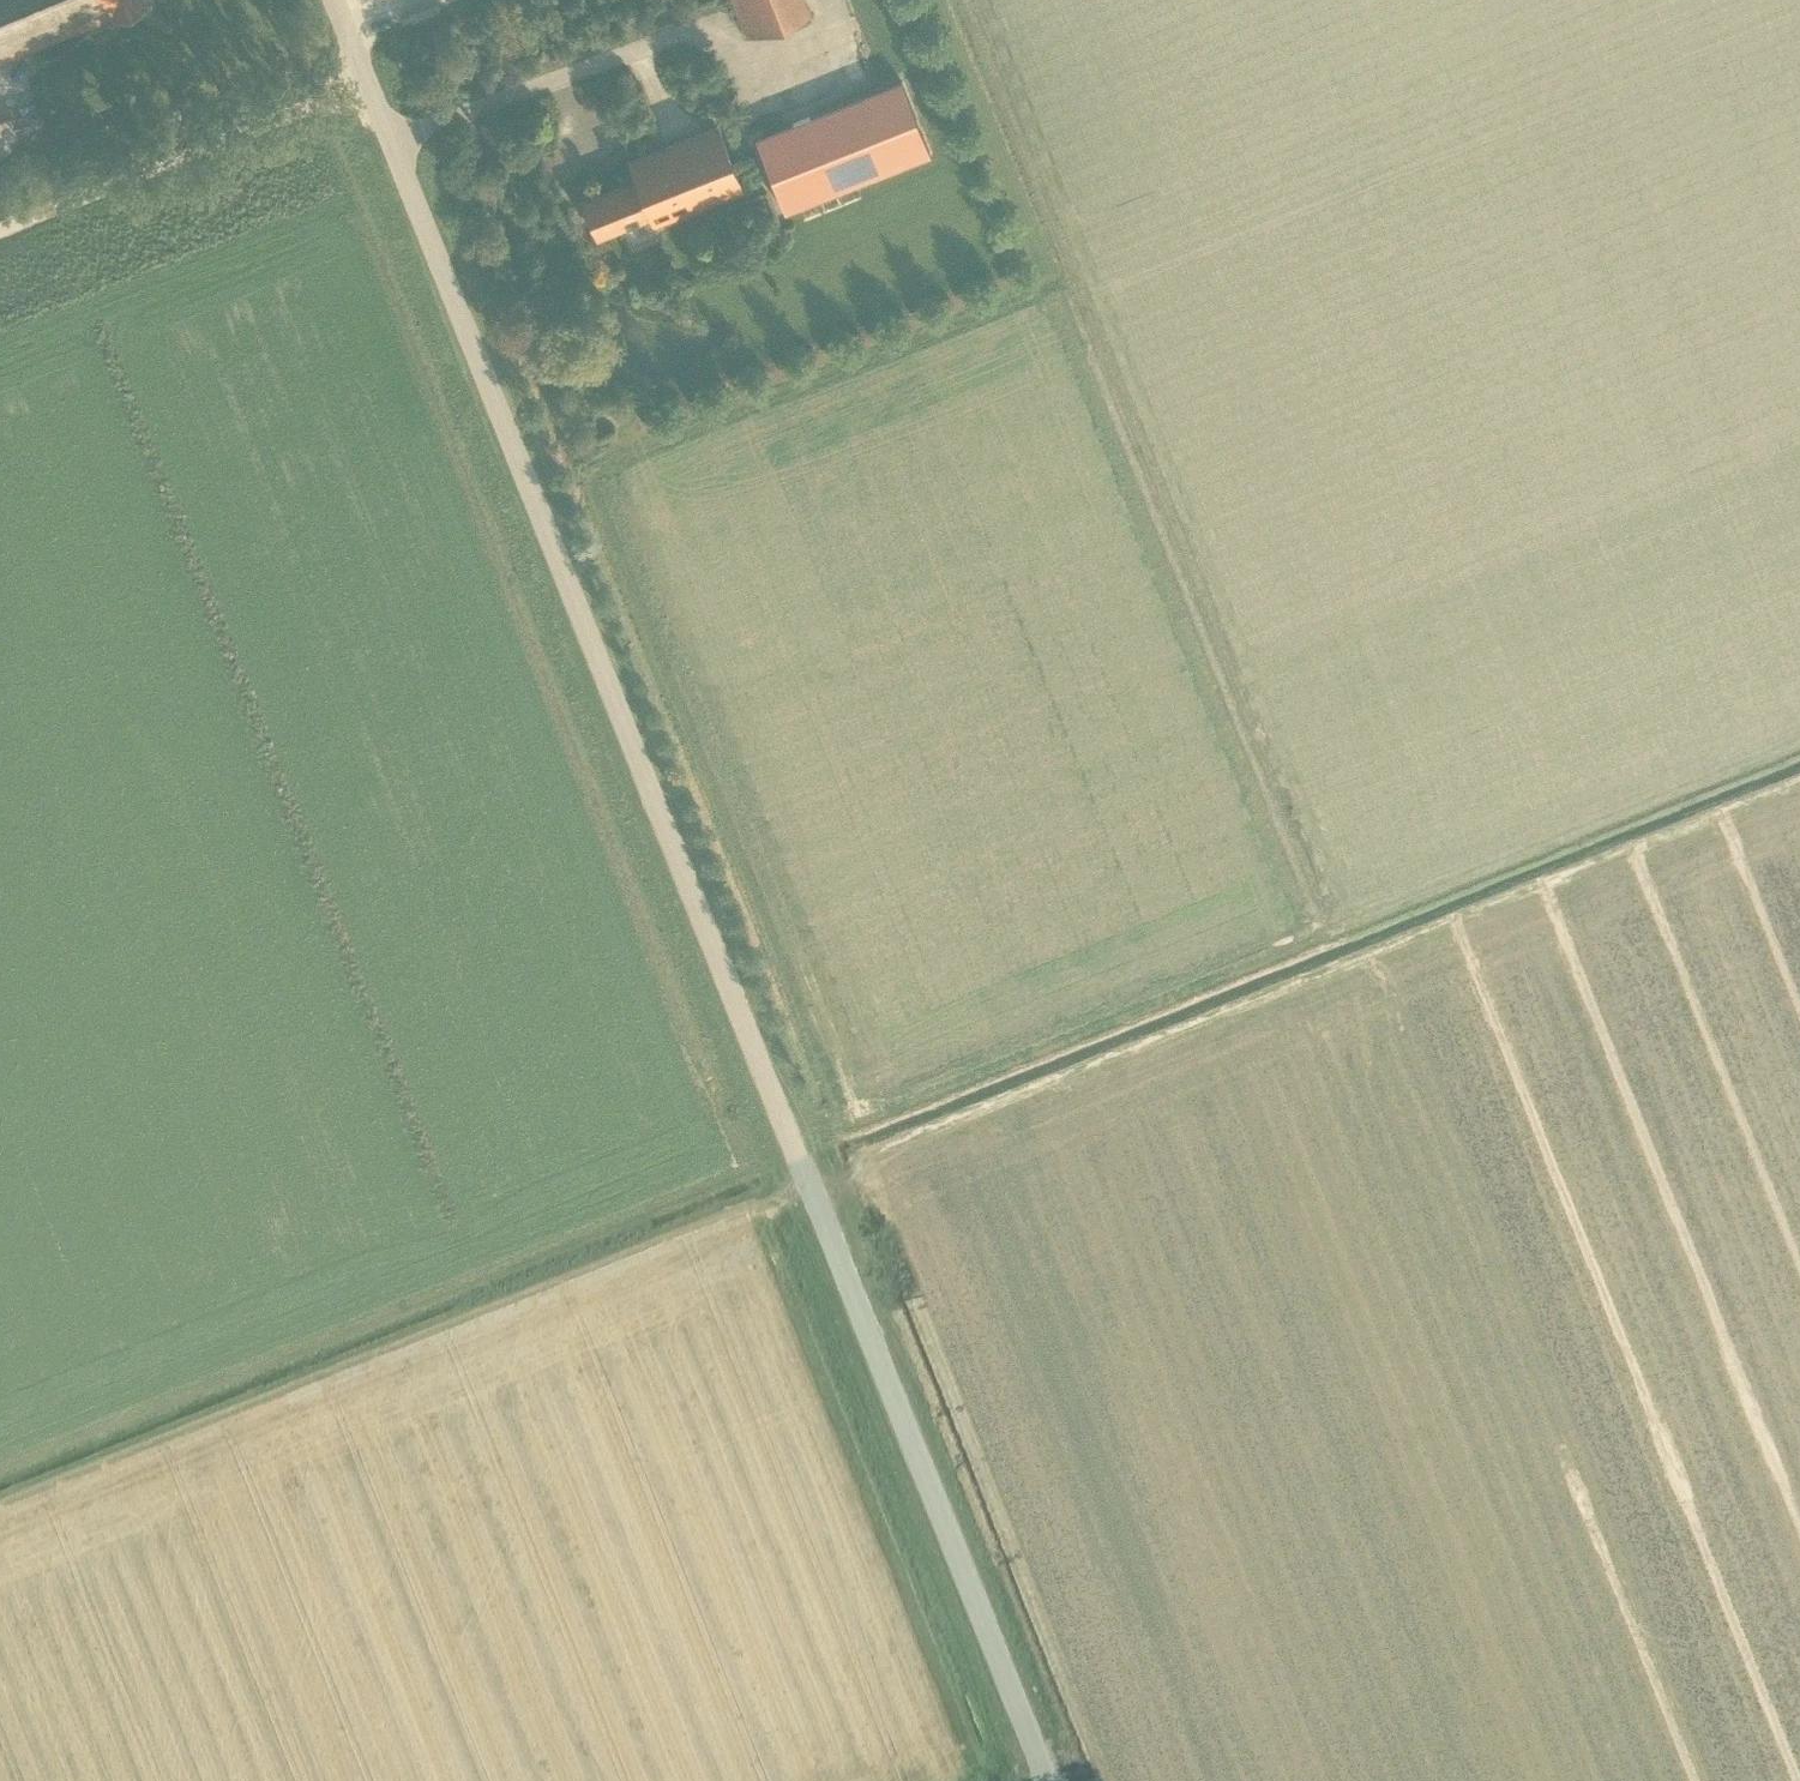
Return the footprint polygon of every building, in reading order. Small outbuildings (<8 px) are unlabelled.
[(149,6),(146,0),(0,0),(0,62),(114,16),(116,19),(149,6)] [(810,0),(733,0),(747,35),(814,8),(810,0)] [(757,135),(785,210),(933,152),(904,78),(757,135)] [(631,159),(629,159),(637,178),(584,200),(587,206),(584,208),(593,230),(596,229),(598,235),(651,214),(656,224),(657,224),(656,222),(742,188),(742,190),(744,189),(717,124),(716,124),(717,126),(631,160),(631,159)]
